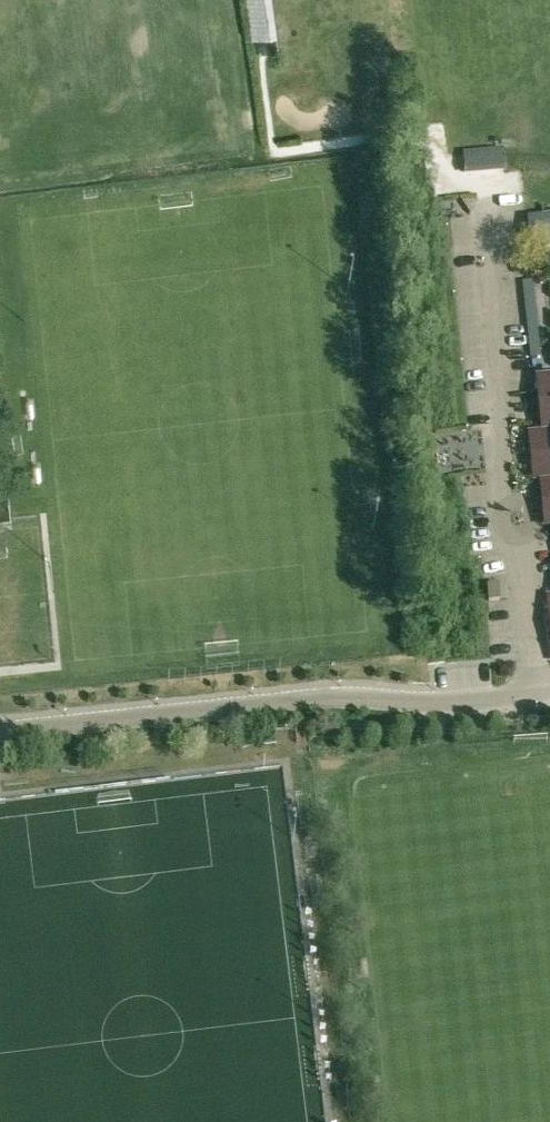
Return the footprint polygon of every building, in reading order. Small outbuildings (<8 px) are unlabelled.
[(540,216),(543,248),(549,247),(549,215),(540,216)] [(544,429),(544,431),(544,435),(539,435),(534,458),(543,479),(549,478),(549,492),(549,380),(538,381),(542,429),(544,429)] [(498,585),(487,586),(488,602),(500,601),(498,585)]
